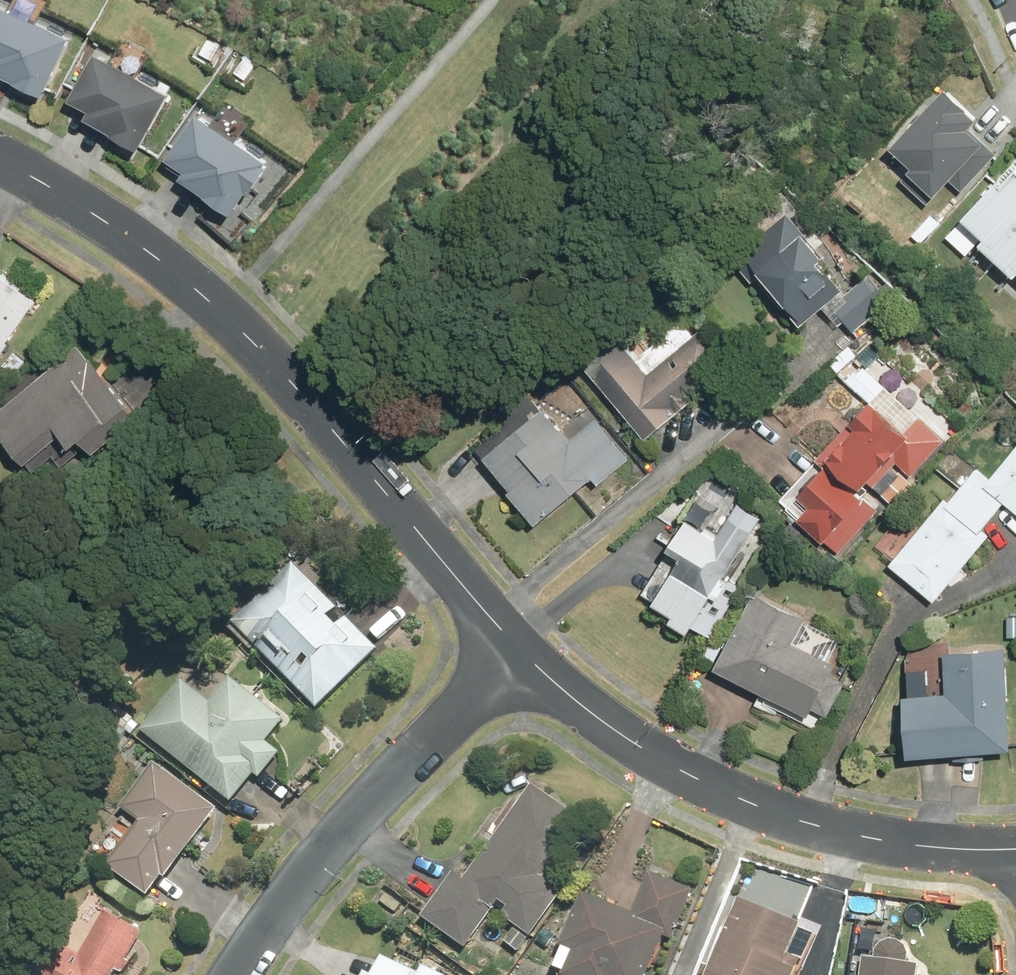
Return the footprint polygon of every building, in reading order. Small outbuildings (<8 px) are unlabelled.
[(0,6),(0,73),(38,91),(65,36),(0,6)] [(165,88),(94,50),(68,98),(140,136),(165,88)] [(1010,114),(960,64),(899,124),(950,174),(1010,114)] [(264,151),(194,103),(159,153),(229,201),(264,151)] [(1012,239),(1015,235),(1015,158),(974,199),(1012,239)] [(739,251),(800,325),(843,289),(819,260),(825,255),(788,211),(739,251)] [(37,299),(0,273),(0,352),(37,299)] [(577,351),(645,438),(732,371),(701,332),(650,372),(612,324),(577,351)] [(0,408),(0,428),(27,460),(62,430),(73,442),(82,435),(97,452),(142,414),(80,341),(0,408)] [(782,495),(838,548),(879,505),(862,490),(892,459),(908,475),(943,438),(887,384),(782,495)] [(543,407),(484,455),(538,522),(593,477),(600,484),(630,459),(598,419),(571,441),(543,407)] [(937,600),(989,536),(982,530),(1005,501),(1015,510),(1015,445),(989,478),(977,468),(950,501),(945,497),(892,563),(937,600)] [(650,602),(707,639),(771,539),(720,506),(705,529),(688,518),(671,546),(682,553),(650,602)] [(293,567),(234,627),(318,708),(377,648),(293,567)] [(753,593),(715,667),(811,716),(837,666),(788,641),(800,617),(753,593)] [(903,692),(907,755),(1011,749),(1005,646),(943,650),(946,690),(903,692)] [(184,674),(142,727),(229,796),(288,722),(228,674),(211,696),(184,674)] [(149,898),(216,810),(153,762),(121,805),(139,819),(105,864),(149,898)] [(604,831),(531,782),(464,880),(452,872),(423,914),(468,945),(495,905),(534,931),(604,831)] [(581,892),(552,967),(572,974),(649,974),(665,935),(674,939),(693,889),(648,872),(633,912),(581,892)] [(706,974),(795,974),(815,928),(739,896),(706,974)] [(33,974),(114,974),(140,930),(107,912),(76,967),(46,951),(33,974)] [(858,974),(917,974),(921,942),(863,935),(858,974)] [(364,974),(433,974),(378,947),(364,974)]
